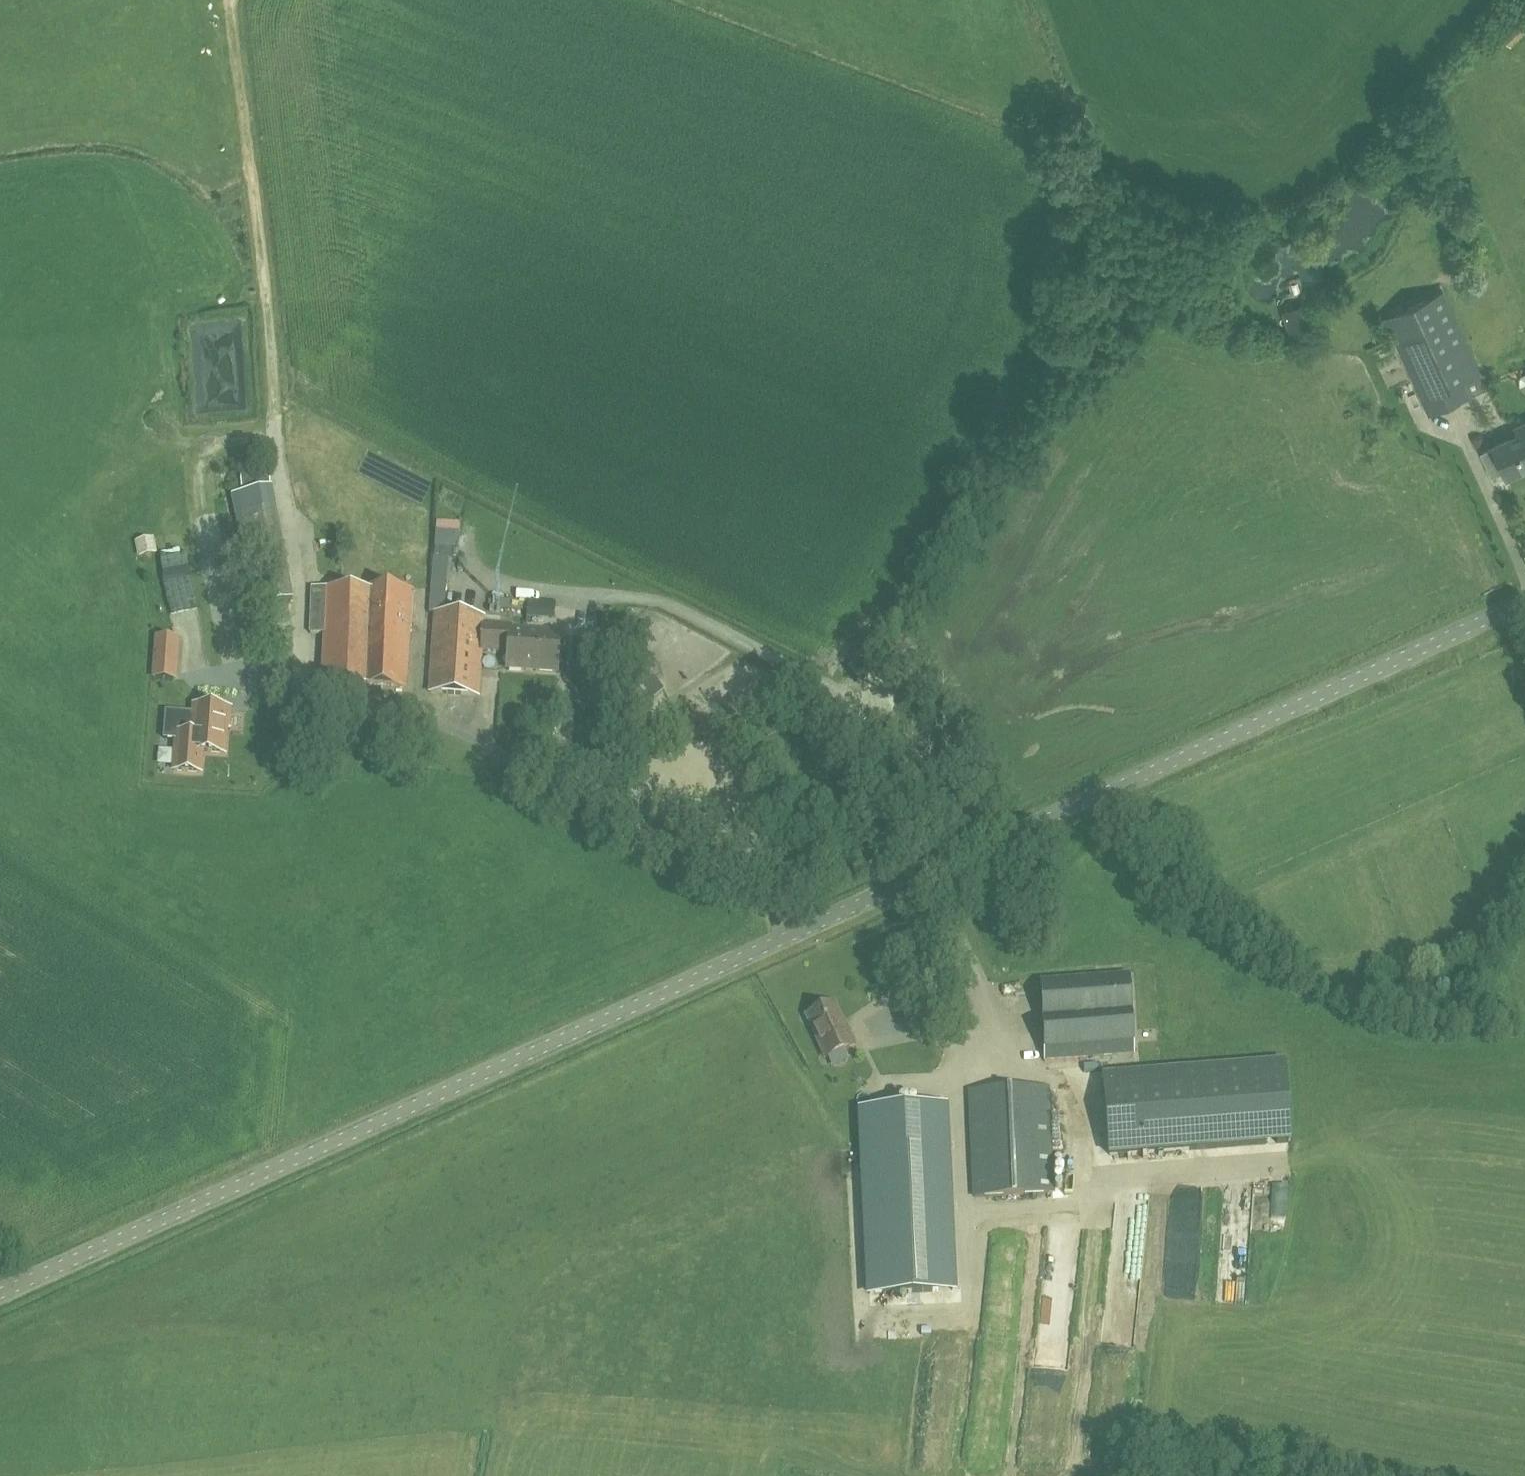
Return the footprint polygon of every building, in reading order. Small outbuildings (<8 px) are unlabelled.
[(1511,37),(1517,45),(1524,38),(1524,25),(1511,37)] [(1471,394),(1465,379),(1482,372),(1444,288),(1383,315),(1428,414),(1471,394)] [(1304,303),(1281,310),(1290,338),(1313,331),(1304,303)] [(1516,427),(1519,433),(1493,445),(1508,477),(1524,469),(1524,423),(1516,427)] [(268,474),(239,475),(240,490),(269,488),(268,474)] [(294,600),(288,567),(276,508),(237,515),(248,575),(259,573),(264,605),(294,600)] [(336,683),(396,686),(401,587),(341,584),(336,683)] [(483,623),(484,623),(484,617),(436,613),(430,691),(478,695),(482,650),(481,650),(483,623)] [(511,625),(484,623),(483,623),(481,650),(482,650),(508,651),(507,668),(558,671),(561,633),(511,630),(511,625)] [(632,653),(580,692),(607,729),(646,701),(648,703),(661,693),(632,653)] [(166,712),(164,739),(176,739),(174,770),(201,772),(202,751),(225,753),(227,727),(230,728),(231,709),(194,707),(194,714),(193,714),(166,712)] [(1134,1053),(1129,975),(1040,981),(1045,1060),(1134,1053)] [(825,1057),(854,1044),(847,1027),(845,1027),(834,1003),(807,1015),(825,1057)] [(954,1060),(890,1070),(896,1103),(960,1093),(954,1060)] [(1284,1060),(1102,1075),(1109,1157),(1291,1142),(1284,1060)] [(974,1197),(1055,1194),(1050,1086),(968,1090),(974,1197)] [(870,1294),(953,1290),(945,1106),(861,1110),(865,1199),(866,1220),(870,1294)]
